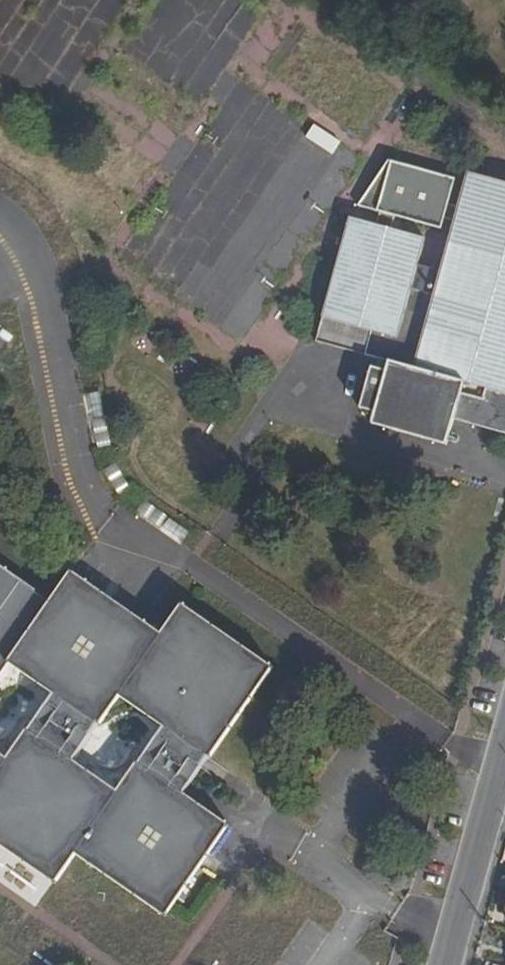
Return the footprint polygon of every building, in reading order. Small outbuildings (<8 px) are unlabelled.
[(352,209),(375,216),(372,228),(425,243),(418,268),(439,274),(458,211),(446,206),(453,182),(385,163),(352,209)] [(468,177),(458,211),(439,274),(418,268),(425,243),(372,228),(348,221),(315,347),(375,364),(372,372),(370,372),(359,413),(372,417),(370,428),(446,449),(453,425),(504,439),(504,188),(468,177)] [(57,883),(76,855),(168,917),(229,827),(184,796),(229,728),(269,671),(180,608),(159,638),(69,575),(49,604),(0,571),(0,675),(13,656),(57,689),(11,753),(0,745),(0,845),(57,883)]
